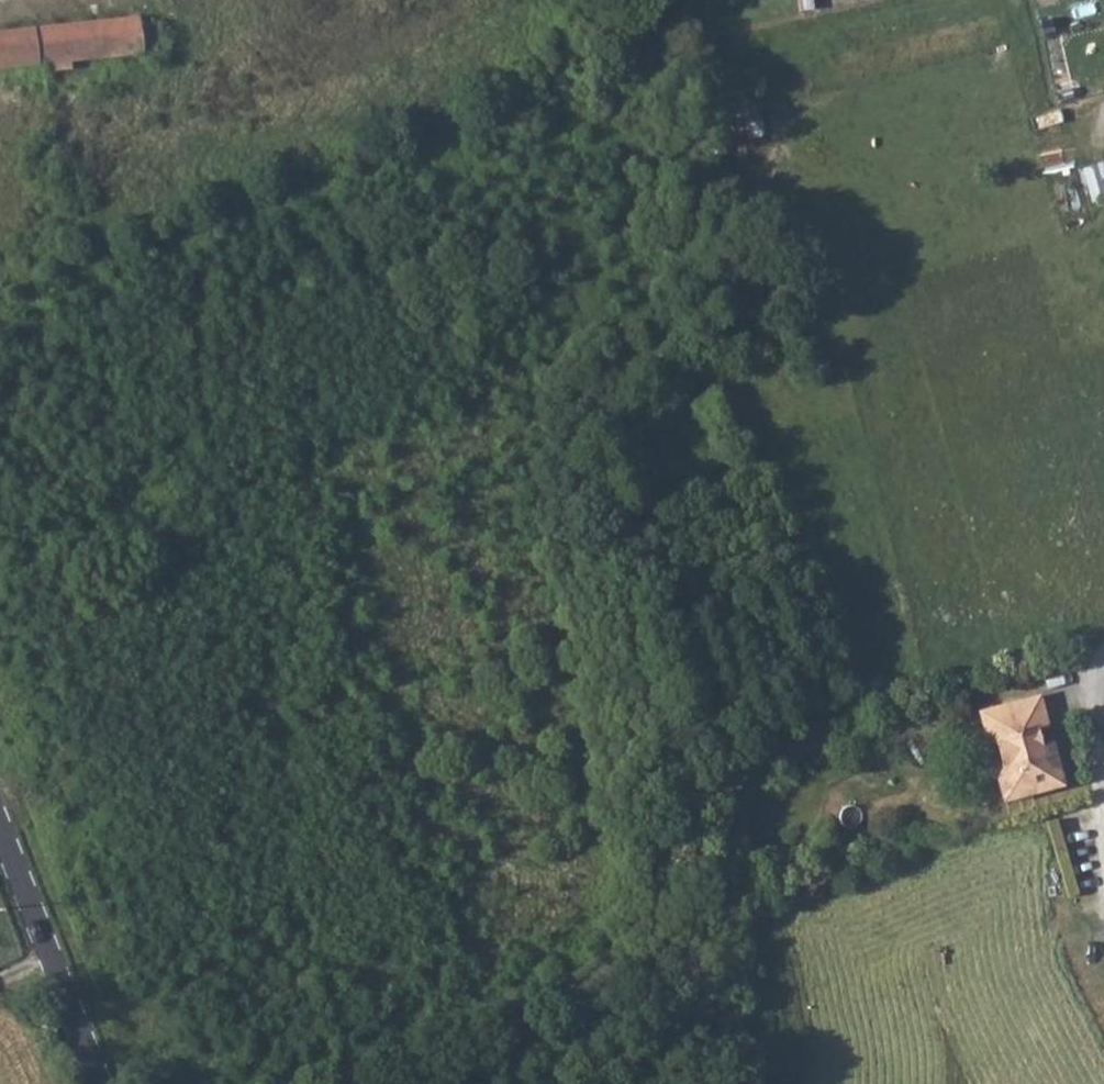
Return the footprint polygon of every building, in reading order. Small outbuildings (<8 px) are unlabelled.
[(154,18),(0,33),(0,69),(157,53),(154,18)] [(1085,165),(1094,201),(1103,199),(1103,161),(1085,165)] [(1037,693),(978,708),(984,729),(993,735),(1001,765),(996,774),(1001,796),(1060,781),(1049,740),(1038,743),(1033,725),(1044,722),(1037,693)]
